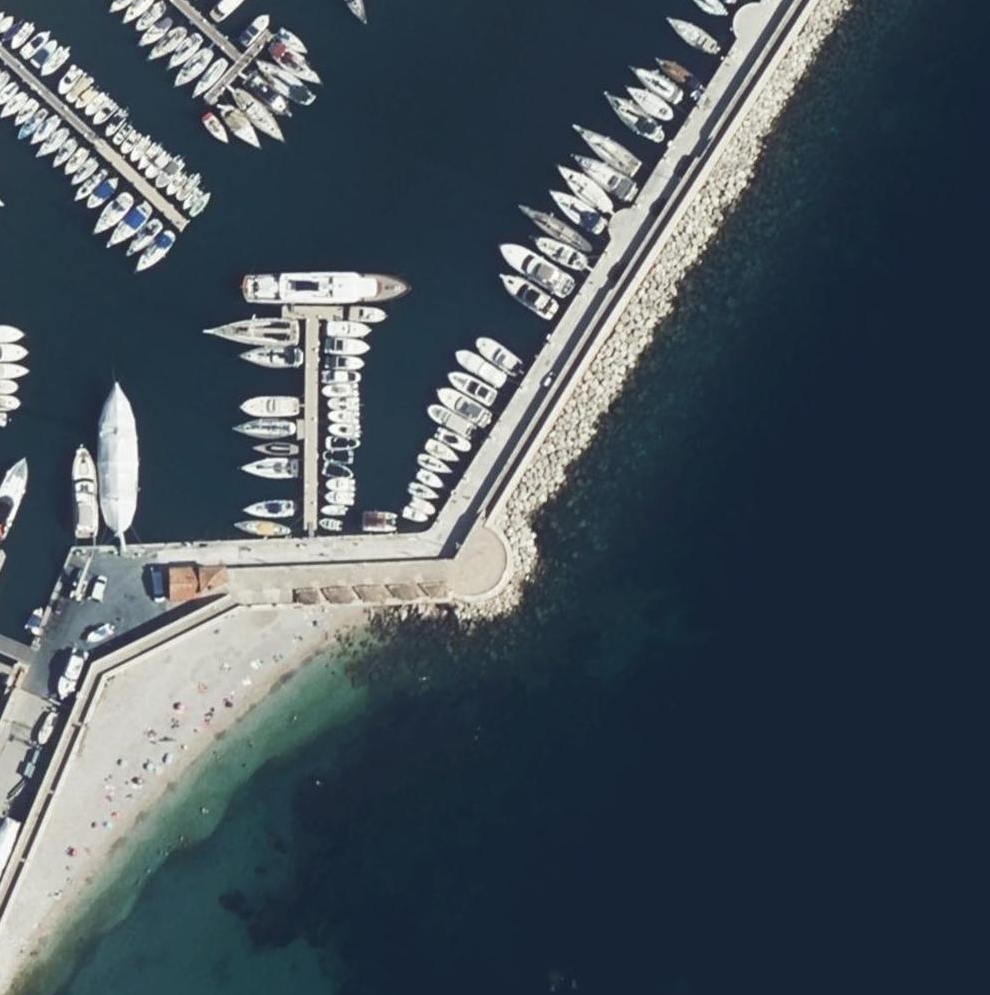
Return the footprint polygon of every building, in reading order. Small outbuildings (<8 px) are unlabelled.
[(226,571),(172,574),(170,602),(192,602),(225,585),(226,571)]
